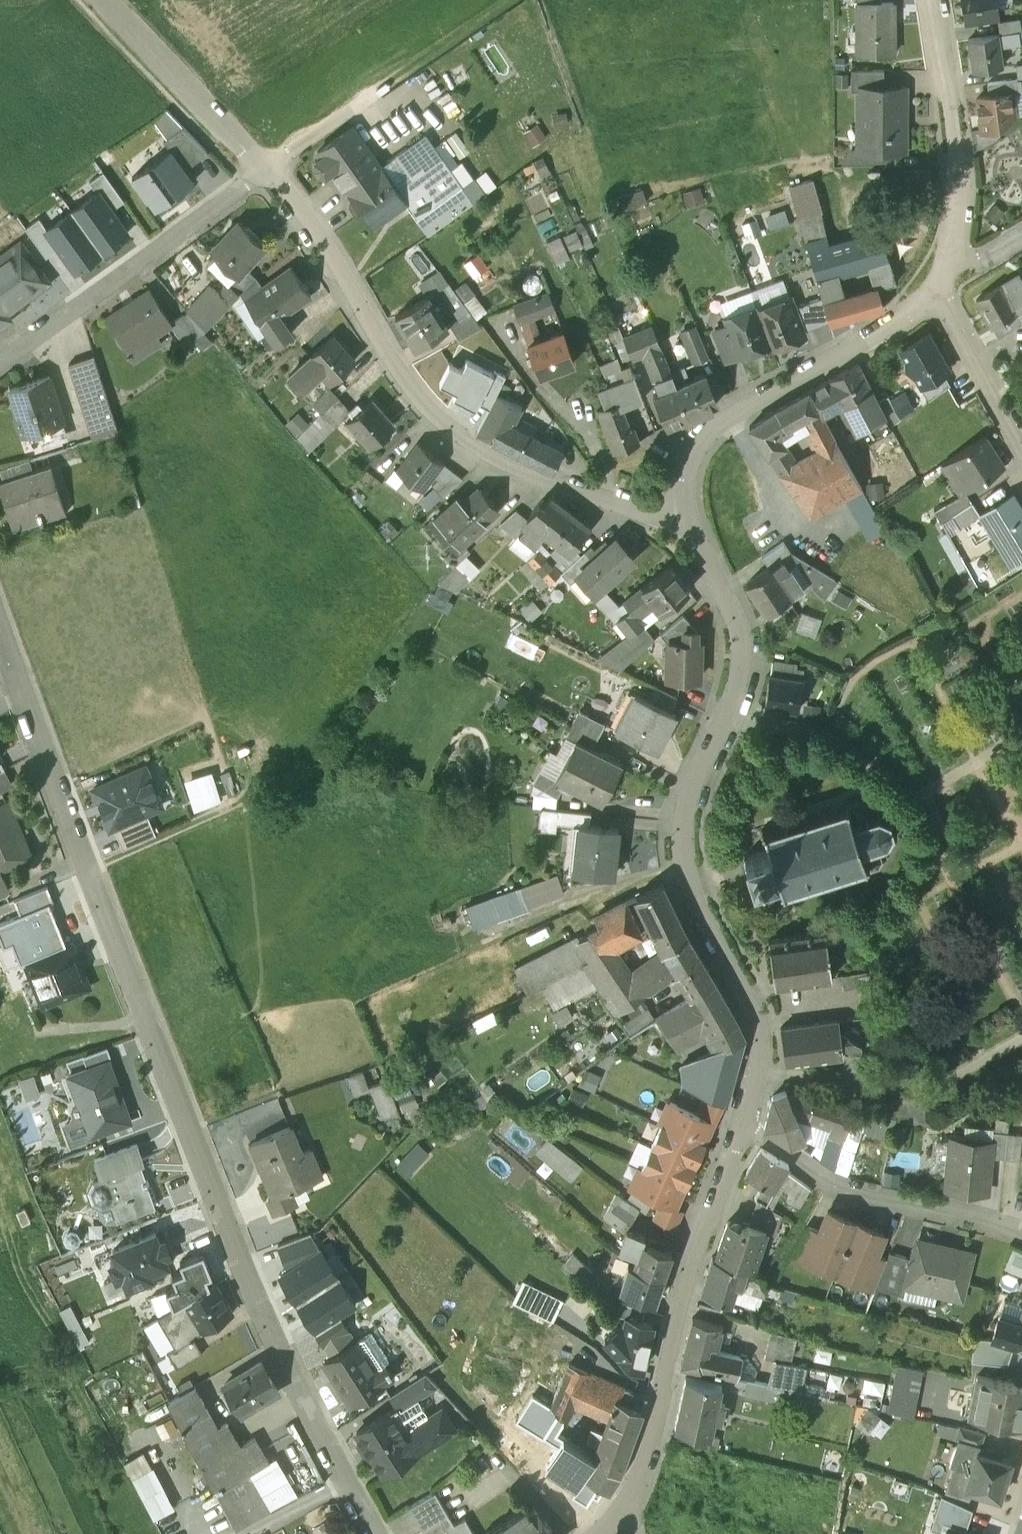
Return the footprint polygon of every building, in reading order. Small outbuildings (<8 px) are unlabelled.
[(965,23),(998,18),(995,0),(961,0),(965,23)] [(998,23),(1017,20),(1014,0),(995,0),(998,18),(998,23)] [(881,4),(857,4),(857,55),(893,55),(893,4),(881,4)] [(1017,20),(998,23),(1000,36),(1018,33),(1020,33),(1019,20),(1017,20)] [(1000,36),(998,36),(1000,47),(1020,44),(1018,33),(1000,36)] [(998,36),(968,41),(973,72),(1003,68),(1000,47),(998,36)] [(1014,67),(1016,81),(1020,80),(1021,80),(1021,66),(1014,67)] [(883,89),(883,71),(850,71),(850,91),(858,91),(858,89),(883,89)] [(987,84),(989,96),(1011,94),(1011,95),(1021,93),(1021,92),(1020,80),(1016,81),(987,84)] [(883,89),(858,89),(858,91),(858,125),(850,125),(850,149),(865,149),(869,154),(881,154),(886,149),(903,149),(904,125),(900,121),(900,108),(904,104),(904,90),(883,89)] [(989,96),(978,98),(979,106),(977,106),(978,116),(980,115),(982,132),(994,130),(1014,118),(1011,95),(1011,94),(989,96)] [(380,165),(352,125),(317,150),(321,155),(315,159),(314,165),(319,172),(325,173),(331,169),(346,190),(380,165)] [(208,153),(183,127),(163,141),(170,149),(171,149),(185,169),(208,153)] [(424,133),(380,165),(396,188),(441,156),(424,133)] [(127,172),(167,147),(161,138),(122,164),(127,172)] [(185,169),(171,149),(170,149),(132,177),(155,209),(164,202),(168,207),(188,193),(184,188),(194,181),(185,169)] [(441,156),(396,188),(405,200),(416,216),(460,184),(461,186),(462,185),(441,156)] [(380,165),(346,190),(357,206),(361,203),(374,222),(405,200),(396,188),(380,165)] [(89,180),(98,192),(111,210),(124,200),(103,170),(89,180)] [(821,211),(809,181),(808,181),(791,187),(800,219),(799,220),(808,252),(829,246),(821,211)] [(416,216),(415,216),(427,233),(471,201),(463,189),(461,186),(460,184),(416,216)] [(472,184),(463,189),(471,201),(479,195),(472,184)] [(72,211),(101,252),(128,233),(111,210),(98,192),(72,211)] [(77,270),(101,252),(72,211),(47,229),(60,246),(77,270)] [(783,211),(766,218),(771,230),(788,223),(783,211)] [(45,256),(60,246),(47,229),(38,217),(24,227),(45,256)] [(265,246),(239,221),(211,250),(216,255),(236,274),(237,275),(245,267),(265,246)] [(829,246),(808,252),(816,279),(833,275),(867,265),(888,259),(879,231),(829,246)] [(0,256),(0,304),(5,311),(22,299),(21,298),(32,290),(34,292),(48,281),(20,242),(0,256)] [(476,277),(490,267),(479,251),(465,260),(476,277)] [(236,274),(216,255),(208,264),(228,283),(236,274)] [(888,259),(867,265),(875,288),(877,287),(877,289),(895,283),(888,259)] [(291,266),(245,298),(268,331),(284,320),(280,315),(310,294),(291,266)] [(245,267),(237,275),(236,274),(228,283),(238,293),(255,276),(245,267)] [(191,268),(186,283),(201,289),(207,274),(191,268)] [(833,275),(816,279),(822,298),(823,302),(839,298),(833,275)] [(976,300),(992,329),(1021,311),(1021,281),(1019,275),(976,300)] [(470,311),(448,281),(440,286),(459,317),(470,311)] [(220,292),(212,285),(188,311),(203,329),(238,293),(228,283),(220,292)] [(839,298),(823,302),(829,322),(829,323),(883,308),(877,289),(877,287),(875,288),(839,298)] [(149,288),(105,316),(128,351),(171,323),(172,323),(171,321),(149,288)] [(548,291),(513,304),(519,321),(555,309),(548,291)] [(448,326),(427,294),(395,315),(415,347),(448,326)] [(789,298),(757,310),(770,344),(772,348),(804,336),(802,332),(793,308),(789,298)] [(822,298),(793,308),(802,332),(807,331),(829,322),(823,302),(822,298)] [(10,318),(5,311),(0,304),(0,325),(10,318)] [(756,307),(724,318),(727,326),(737,353),(739,356),(770,344),(757,310),(756,307)] [(188,311),(187,311),(171,321),(172,323),(171,323),(184,343),(203,330),(188,311)] [(481,326),(470,311),(459,317),(450,323),(459,338),(481,326)] [(992,329),(998,339),(1021,324),(1021,311),(992,329)] [(268,331),(261,336),(269,348),(292,332),(284,320),(268,331)] [(737,353),(727,326),(714,331),(723,358),(730,355),(737,353)] [(653,327),(624,340),(631,358),(644,353),(660,346),(653,327)] [(563,331),(537,341),(535,336),(530,338),(531,343),(528,344),(532,356),(527,358),(528,363),(534,361),(539,375),(574,362),(563,331)] [(707,355),(698,332),(683,339),(692,361),(707,355)] [(354,359),(332,334),(288,374),(302,389),(321,371),(330,381),(354,359)] [(948,369),(928,335),(900,351),(905,359),(905,370),(915,377),(920,385),(942,372),(948,369)] [(624,340),(616,343),(623,361),(631,358),(624,340)] [(660,346),(644,353),(648,364),(665,357),(660,346)] [(94,354),(69,363),(77,387),(102,379),(94,354)] [(665,357),(648,364),(660,393),(676,386),(671,372),(665,357)] [(618,358),(600,366),(609,385),(624,379),(621,370),(618,358)] [(478,403),(493,373),(466,359),(461,369),(450,363),(439,383),(456,392),(453,397),(475,408),(478,403)] [(858,365),(828,381),(841,406),(845,404),(861,431),(862,430),(885,418),(885,417),(877,402),(858,365)] [(630,429),(622,409),(642,401),(629,367),(621,370),(624,379),(609,385),(598,389),(604,407),(597,410),(614,452),(639,443),(633,428),(630,429)] [(684,367),(671,372),(676,386),(690,380),(684,367)] [(478,403),(488,408),(496,395),(505,376),(495,371),(493,373),(478,403)] [(942,372),(920,385),(928,400),(950,385),(942,372)] [(690,380),(676,386),(689,417),(716,405),(703,374),(690,380)] [(48,375),(10,387),(19,414),(16,415),(24,440),(41,435),(39,429),(63,422),(48,375)] [(102,379),(77,387),(93,438),(118,430),(102,379)] [(828,381),(808,392),(818,410),(822,417),(841,406),(828,381)] [(660,393),(653,396),(666,427),(689,417),(676,386),(660,393)] [(329,387),(313,402),(321,412),(337,396),(329,387)] [(915,410),(904,391),(890,399),(900,418),(915,410)] [(818,410),(808,392),(775,410),(749,428),(769,457),(786,446),(779,437),(790,429),(794,436),(806,429),(801,419),(818,410)] [(521,407),(496,395),(488,408),(476,433),(490,440),(500,419),(511,425),(514,421),(521,407)] [(349,410),(337,396),(321,412),(296,437),(308,451),(349,411),(349,410)] [(890,399),(888,397),(877,402),(885,417),(885,418),(890,427),(900,418),(890,399)] [(361,407),(357,403),(349,410),(349,411),(353,415),(347,420),(370,446),(394,424),(371,398),(361,407)] [(822,417),(818,410),(801,419),(806,429),(818,451),(835,442),(836,442),(822,417)] [(885,418),(862,430),(869,442),(891,430),(890,427),(885,418)] [(562,453),(523,432),(526,427),(514,421),(511,425),(500,419),(490,440),(543,467),(552,472),(562,453)] [(982,439),(951,458),(968,485),(982,476),(984,479),(1003,468),(993,452),(991,453),(982,439)] [(818,451),(797,462),(781,473),(810,515),(844,496),(860,487),(836,442),(835,442),(818,451)] [(442,462),(418,443),(397,470),(405,476),(412,481),(422,489),(428,481),(442,463),(442,462)] [(968,485),(951,458),(941,465),(960,494),(965,491),(970,487),(968,485)] [(463,479),(442,463),(428,481),(442,497),(463,479)] [(0,480),(0,488),(13,529),(40,520),(40,522),(43,521),(43,519),(66,512),(51,464),(0,480)] [(397,470),(393,476),(401,482),(405,476),(397,470)] [(422,489),(412,481),(401,496),(410,504),(422,489)] [(479,488),(463,503),(458,498),(431,522),(454,548),(462,542),(498,510),(494,506),(495,502),(492,499),(488,499),(479,488)] [(960,494),(945,503),(952,515),(972,502),(965,491),(960,494)] [(1011,495),(980,513),(1011,564),(1021,558),(1021,512),(1011,495)] [(571,513),(551,497),(543,506),(539,503),(527,519),(526,520),(529,522),(544,535),(550,539),(571,513)] [(980,515),(972,502),(952,515),(960,528),(980,515)] [(945,503),(934,510),(941,522),(952,515),(945,503)] [(515,510),(500,523),(517,537),(519,535),(518,534),(529,522),(526,520),(527,519),(515,510)] [(571,513),(550,539),(559,546),(568,553),(570,554),(590,528),(571,513)] [(544,535),(529,522),(518,534),(519,535),(534,547),(544,535)] [(633,559),(615,539),(592,560),(577,574),(578,575),(595,593),(595,594),(633,559)] [(454,548),(445,557),(454,567),(470,551),(462,542),(454,548)] [(784,543),(762,557),(770,569),(791,554),(784,543)] [(568,553),(559,546),(545,557),(552,565),(568,553)] [(545,557),(538,550),(528,559),(539,571),(549,583),(560,573),(545,557)] [(585,551),(560,574),(569,584),(578,575),(577,574),(592,560),(585,551)] [(770,569),(747,584),(767,613),(781,604),(784,609),(792,604),(789,599),(792,596),(792,595),(803,588),(809,583),(802,573),(811,566),(794,556),(791,554),(770,569)] [(689,591),(670,566),(642,588),(660,612),(689,591)] [(835,581),(811,566),(802,573),(809,583),(823,597),(835,581)] [(549,583),(539,571),(532,578),(542,589),(549,583)] [(595,593),(578,575),(569,584),(585,602),(595,593)] [(660,612),(642,588),(624,602),(630,610),(631,609),(644,625),(660,612)] [(624,602),(614,609),(621,617),(618,619),(630,634),(630,635),(644,625),(631,609),(630,610),(624,602)] [(696,631),(683,615),(660,634),(668,644),(669,642),(683,643),(683,631),(696,631)] [(820,621),(802,616),(797,632),(814,637),(820,621)] [(644,625),(630,635),(630,634),(597,658),(620,669),(654,639),(644,625)] [(696,631),(683,631),(683,643),(669,642),(668,644),(668,678),(698,679),(699,643),(697,643),(697,631),(696,631)] [(796,665),(772,661),(770,675),(802,680),(804,671),(796,670),(796,665)] [(802,680),(770,675),(765,707),(798,712),(802,680)] [(677,698),(653,686),(647,700),(646,701),(670,713),(670,712),(677,698)] [(670,713),(646,701),(647,700),(635,694),(617,730),(656,750),(675,714),(670,712),(670,713)] [(604,722),(578,710),(572,724),(597,736),(604,722)] [(572,724),(571,724),(565,736),(574,740),(575,739),(591,747),(597,736),(572,724)] [(591,747),(575,739),(574,740),(555,778),(555,779),(564,784),(601,803),(621,763),(591,747)] [(223,746),(187,752),(192,775),(213,771),(215,785),(229,782),(223,746)] [(109,829),(113,827),(146,813),(161,806),(145,768),(93,790),(109,829)] [(11,785),(3,770),(0,772),(0,790),(11,785)] [(555,778),(540,770),(533,784),(557,797),(564,784),(555,779),(555,778)] [(219,803),(211,778),(188,786),(196,810),(219,803)] [(826,810),(825,805),(822,806),(824,811),(807,816),(805,811),(803,812),(804,817),(788,822),(786,817),(783,818),(785,823),(766,829),(762,827),(760,829),(765,831),(770,846),(744,854),(753,880),(762,877),(763,882),(767,884),(772,882),(774,878),(773,874),(778,872),(782,887),(780,891),(782,893),(785,888),(804,882),(805,887),(808,886),(806,881),(823,876),(825,881),(827,880),(826,875),(843,870),(844,875),(847,874),(845,869),(864,863),(870,866),(870,869),(871,869),(872,867),(877,865),(879,867),(880,866),(879,864),(881,858),(884,859),(884,857),(882,857),(881,855),(887,853),(888,851),(887,848),(888,847),(886,843),(888,842),(888,843),(890,841),(887,838),(892,829),(897,830),(897,828),(892,827),(889,818),(893,815),(892,813),(888,816),(879,812),(879,807),(877,807),(877,812),(868,815),(866,807),(868,806),(868,804),(865,805),(864,800),(866,798),(865,797),(863,799),(858,796),(858,793),(856,793),(856,796),(850,798),(848,795),(847,797),(849,799),(846,804),(826,810)] [(0,806),(0,868),(30,856),(8,803),(0,806)] [(590,813),(558,810),(557,823),(578,826),(578,825),(589,826),(590,813)] [(113,827),(123,849),(155,835),(146,813),(113,827)] [(589,826),(578,825),(578,826),(573,873),(613,877),(618,829),(589,826)] [(561,895),(554,876),(463,909),(470,928),(561,895)] [(688,937),(662,885),(636,898),(663,954),(664,954),(688,937)] [(47,887),(14,900),(20,914),(49,903),(50,904),(54,903),(47,887)] [(66,945),(50,904),(49,903),(20,914),(0,923),(0,937),(4,946),(12,943),(20,964),(26,961),(66,945)] [(641,936),(625,903),(594,918),(599,927),(578,940),(594,965),(588,970),(597,986),(605,997),(613,992),(624,1010),(666,982),(653,962),(631,977),(612,950),(641,936)] [(825,931),(768,939),(775,985),(832,977),(825,931)] [(715,982),(688,937),(664,954),(679,972),(671,978),(675,984),(680,980),(684,986),(691,998),(696,995),(696,994),(715,982)] [(578,940),(514,969),(526,994),(539,987),(584,965),(588,970),(594,965),(578,940)] [(66,945),(26,961),(35,983),(44,1003),(82,988),(72,964),(78,961),(70,943),(66,945)] [(679,972),(664,954),(663,954),(653,962),(666,982),(671,978),(679,972)] [(584,965),(539,987),(551,1010),(597,986),(584,965)] [(868,971),(841,975),(843,989),(860,987),(870,985),(868,971)] [(738,1023),(715,982),(696,994),(696,995),(691,998),(676,1008),(684,1021),(667,1030),(676,1044),(707,1027),(712,1037),(718,1050),(744,1037),(738,1023)] [(35,983),(23,988),(32,1008),(44,1003),(35,983)] [(647,1009),(622,1024),(630,1036),(655,1020),(647,1009)] [(838,1021),(781,1029),(786,1064),(843,1056),(842,1047),(844,1047),(850,1051),(850,1053),(862,1052),(861,1043),(844,1032),(840,1032),(838,1021)] [(718,1050),(680,1068),(688,1080),(683,1084),(726,1105),(727,1104),(745,1038),(744,1037),(718,1050)] [(107,1048),(84,1056),(88,1067),(102,1062),(103,1064),(111,1061),(107,1048)] [(103,1064),(102,1062),(88,1067),(68,1075),(90,1137),(130,1122),(121,1097),(115,1099),(103,1064)] [(363,1072),(350,1076),(357,1095),(370,1091),(363,1072)] [(34,1075),(21,1079),(24,1088),(37,1083),(34,1075)] [(387,1081),(372,1086),(384,1118),(399,1112),(387,1081)] [(816,1099),(787,1094),(786,1091),(772,1097),(764,1130),(791,1147),(806,1141),(796,1117),(808,1119),(809,1118),(831,1126),(833,1127),(841,1107),(816,1099)] [(722,1105),(704,1096),(697,1114),(714,1121),(722,1105)] [(711,1121),(670,1102),(661,1124),(705,1144),(708,1136),(705,1135),(711,1121)] [(841,1107),(833,1127),(831,1126),(827,1137),(830,1138),(843,1143),(849,1124),(867,1127),(870,1112),(857,1112),(841,1107)] [(705,1144),(661,1124),(651,1146),(695,1166),(705,1144)] [(862,1128),(849,1124),(843,1143),(834,1170),(848,1174),(862,1128)] [(290,1127),(251,1144),(263,1171),(264,1171),(275,1197),(275,1198),(291,1191),(304,1185),(302,1180),(319,1173),(309,1150),(301,1153),(290,1127)] [(1006,1132),(991,1131),(990,1139),(994,1140),(992,1156),(1004,1158),(1006,1132)] [(1006,1132),(1004,1158),(1019,1159),(1021,1135),(1021,1134),(1006,1132)] [(990,1139),(949,1135),(944,1185),(989,1189),(992,1156),(994,1140),(990,1139)] [(583,1167),(547,1136),(537,1148),(573,1179),(583,1167)] [(843,1143),(830,1138),(819,1160),(834,1170),(843,1143)] [(137,1145),(94,1160),(101,1178),(108,1176),(117,1201),(112,1203),(118,1220),(154,1207),(146,1186),(150,1184),(148,1179),(141,1181),(136,1166),(143,1163),(137,1145)] [(695,1166),(651,1146),(641,1167),(686,1187),(695,1166)] [(788,1166),(761,1149),(745,1175),(761,1185),(772,1191),(778,1182),(785,1171),(788,1166)] [(686,1187),(641,1167),(632,1189),(672,1207),(679,1193),(682,1195),(686,1187)] [(800,1181),(785,1171),(778,1182),(783,1185),(782,1188),(789,1193),(790,1193),(800,1181)] [(117,1201),(108,1176),(101,1178),(93,1181),(89,1190),(93,1203),(102,1207),(117,1201)] [(810,1189),(800,1181),(790,1193),(789,1193),(786,1201),(799,1208),(810,1189)] [(772,1191),(761,1185),(754,1198),(766,1205),(773,1192),(772,1191)] [(291,1191),(275,1198),(275,1197),(268,1200),(274,1214),(297,1205),(291,1191)] [(638,1209),(616,1193),(610,1206),(604,1217),(625,1232),(626,1229),(627,1229),(632,1221),(638,1209)] [(781,1215),(757,1200),(749,1225),(766,1230),(765,1232),(774,1235),(781,1215)] [(681,1212),(661,1203),(654,1219),(674,1228),(681,1214),(681,1212)] [(855,1223),(828,1211),(820,1230),(820,1231),(810,1256),(811,1256),(837,1267),(855,1223)] [(748,1224),(743,1227),(728,1222),(715,1258),(752,1270),(765,1232),(766,1230),(749,1225),(748,1224)] [(883,1234),(855,1223),(837,1267),(863,1278),(864,1278),(875,1253),(883,1234)] [(806,1225),(789,1256),(808,1264),(811,1256),(810,1256),(820,1231),(820,1230),(806,1225)] [(662,1242),(650,1238),(648,1243),(643,1241),(645,1236),(627,1229),(626,1229),(625,1232),(619,1249),(636,1255),(633,1266),(663,1277),(671,1252),(660,1248),(662,1242)] [(80,1238),(77,1234),(72,1232),(67,1234),(66,1240),(68,1244),(73,1246),(78,1244),(80,1238)] [(155,1233),(112,1250),(117,1262),(110,1264),(116,1279),(123,1276),(127,1287),(151,1278),(149,1272),(168,1265),(164,1256),(169,1254),(164,1240),(159,1242),(155,1233)] [(286,1271),(320,1249),(311,1233),(278,1246),(286,1271)] [(940,1251),(914,1244),(911,1257),(905,1280),(907,1281),(936,1288),(935,1292),(962,1299),(973,1253),(949,1247),(948,1254),(939,1251),(940,1251)] [(278,1276),(296,1305),(339,1277),(320,1249),(286,1271),(278,1276)] [(911,1257),(889,1251),(886,1258),(874,1287),(903,1294),(907,1281),(905,1280),(911,1257)] [(1021,1272),(1021,1254),(1014,1251),(1008,1267),(1021,1272)] [(215,1283),(203,1253),(179,1262),(184,1271),(173,1276),(177,1287),(166,1292),(172,1309),(215,1284),(215,1283)] [(592,1271),(573,1253),(564,1264),(583,1282),(592,1271)] [(875,1253),(864,1278),(863,1278),(860,1285),(873,1290),(874,1287),(886,1258),(875,1253)] [(715,1258),(713,1257),(701,1292),(729,1301),(735,1282),(764,1292),(767,1283),(763,1281),(765,1275),(752,1270),(715,1258)] [(633,1266),(628,1264),(619,1289),(654,1302),(663,1277),(633,1266)] [(776,1278),(765,1275),(763,1281),(767,1283),(774,1285),(776,1278)] [(339,1277),(296,1305),(313,1331),(339,1315),(356,1304),(339,1277)] [(512,1300),(552,1320),(562,1300),(523,1280),(512,1300)] [(774,1285),(767,1283),(764,1292),(780,1298),(783,1288),(774,1285)] [(172,1309),(158,1317),(174,1346),(175,1347),(193,1337),(232,1314),(215,1284),(172,1309)] [(794,1291),(783,1288),(780,1298),(790,1301),(794,1291)] [(645,1310),(621,1301),(616,1313),(627,1317),(628,1316),(641,1321),(645,1310)] [(339,1315),(313,1331),(323,1347),(349,1331),(339,1315)] [(989,1337),(1013,1345),(1020,1323),(997,1315),(989,1337)] [(641,1321),(628,1316),(627,1317),(622,1325),(620,1324),(604,1326),(604,1339),(626,1362),(642,1369),(652,1325),(641,1321)] [(1020,1323),(1013,1345),(1021,1348),(1021,1318),(1020,1323)] [(721,1325),(692,1319),(687,1338),(692,1340),(690,1349),(706,1352),(706,1348),(708,1344),(716,1346),(721,1325)] [(349,1331),(323,1347),(330,1357),(356,1340),(349,1331)] [(781,1335),(770,1331),(762,1358),(772,1360),(781,1335)] [(797,1339),(781,1335),(772,1360),(791,1364),(797,1339)] [(193,1337),(175,1347),(174,1346),(166,1350),(177,1369),(202,1354),(193,1337)] [(330,1357),(324,1361),(353,1406),(385,1385),(383,1383),(387,1381),(390,1374),(391,1373),(388,1367),(386,1368),(379,1368),(375,1370),(356,1340),(330,1357)] [(690,1349),(685,1348),(681,1365),(723,1374),(729,1354),(714,1350),(716,1346),(708,1344),(706,1348),(706,1352),(690,1349)] [(756,1361),(729,1354),(723,1374),(747,1380),(750,1380),(756,1361)] [(806,1367),(772,1361),(765,1384),(829,1398),(831,1388),(803,1382),(806,1367)] [(260,1362),(224,1384),(242,1413),(278,1392),(260,1362)] [(922,1368),(897,1363),(888,1411),(913,1416),(922,1368)] [(645,1397),(568,1365),(545,1419),(544,1420),(559,1435),(575,1404),(608,1419),(616,1399),(641,1411),(645,1397)] [(426,1374),(390,1396),(396,1407),(399,1411),(418,1399),(422,1396),(438,1386),(426,1374)] [(977,1374),(969,1415),(1021,1425),(1021,1383),(977,1374)] [(721,1385),(686,1377),(675,1428),(694,1432),(710,1436),(714,1419),(720,1421),(724,1404),(717,1402),(721,1385)] [(750,1380),(747,1380),(744,1393),(772,1400),(775,1386),(750,1380)] [(195,1386),(168,1402),(176,1417),(203,1402),(195,1386)] [(418,1399),(399,1411),(396,1407),(356,1432),(383,1474),(454,1428),(442,1408),(429,1416),(418,1399)] [(608,1419),(598,1447),(593,1457),(594,1457),(583,1475),(607,1490),(618,1472),(641,1411),(616,1399),(608,1419)] [(240,1445),(226,1423),(217,1428),(203,1402),(176,1417),(214,1490),(268,1462),(254,1437),(240,1445)] [(982,1432),(959,1425),(956,1437),(979,1444),(982,1432)] [(710,1436),(694,1432),(691,1444),(715,1450),(718,1437),(710,1436)] [(1010,1460),(976,1449),(970,1469),(954,1464),(947,1488),(967,1495),(969,1487),(999,1496),(1010,1460)] [(276,1458),(268,1462),(214,1490),(235,1528),(296,1496),(276,1458)] [(148,1470),(130,1480),(152,1522),(171,1512),(148,1470)] [(434,1491),(409,1506),(422,1530),(423,1530),(449,1515),(434,1491)] [(940,1495),(930,1527),(941,1531),(944,1523),(966,1530),(972,1509),(940,1495)] [(499,1533),(552,1533),(549,1531),(551,1530),(544,1521),(543,1522),(534,1509),(499,1533)] [(422,1530),(425,1533),(452,1533),(448,1526),(453,1523),(449,1515),(423,1530),(422,1530)] [(464,1518),(453,1523),(448,1526),(452,1533),(474,1533),(464,1518)]
